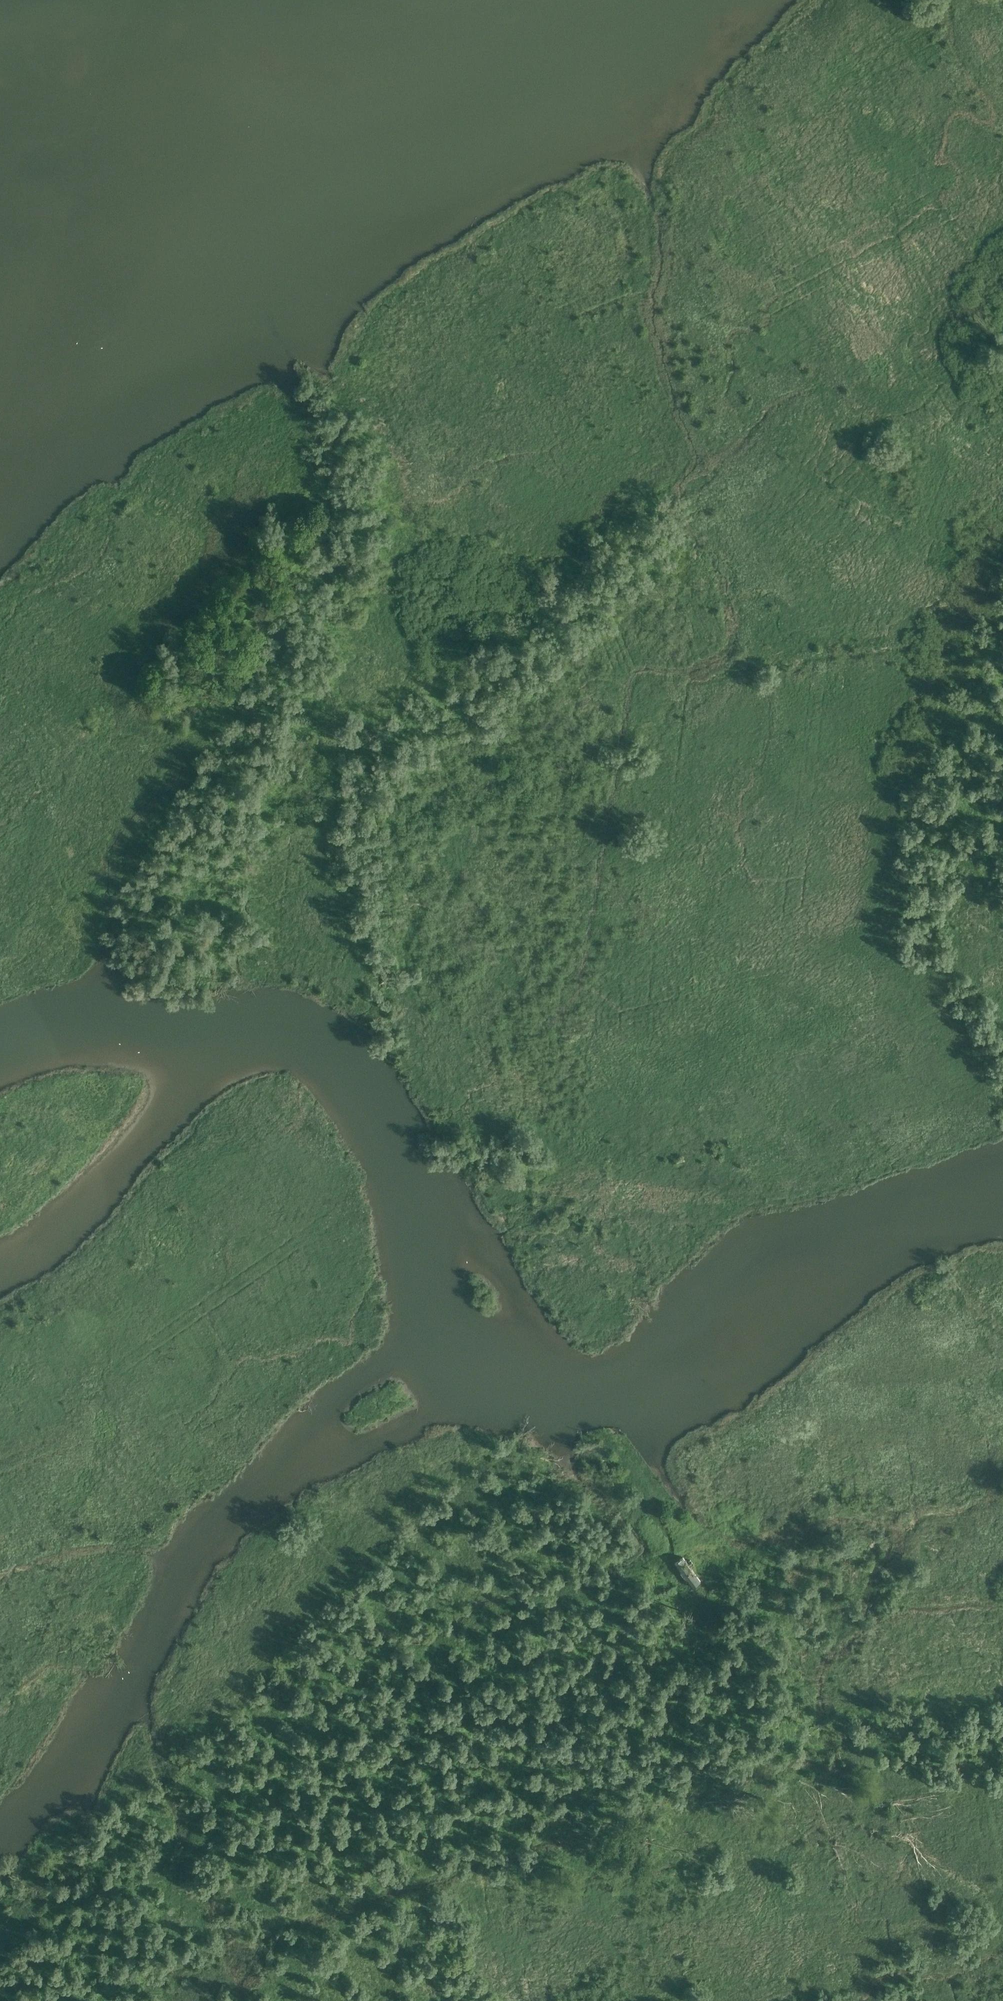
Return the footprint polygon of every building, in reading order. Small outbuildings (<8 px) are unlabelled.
[(683,1556),(674,1563),(691,1587),(700,1580),(690,1567),(693,1565),(690,1559),(687,1561),(683,1556)]
